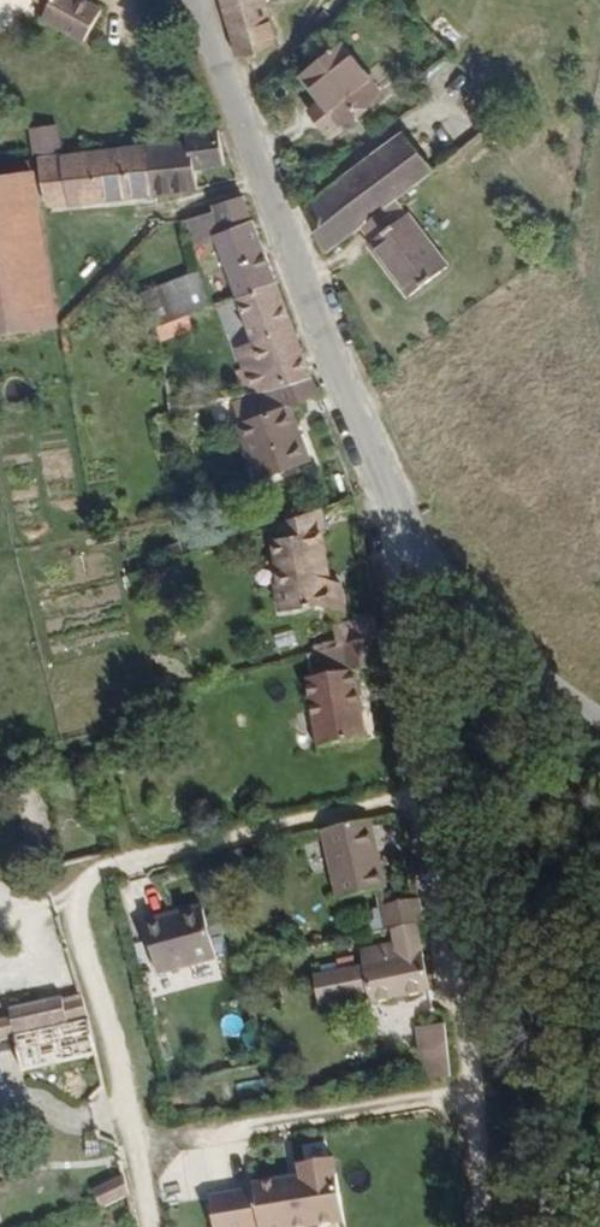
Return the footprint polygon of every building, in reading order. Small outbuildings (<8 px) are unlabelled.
[(26,15),(49,35),(63,47),(87,22),(73,10),(62,0),(40,0),(26,15)] [(271,57),(256,2),(256,0),(213,0),(233,68),(271,57)] [(335,133),(372,101),(329,50),(291,81),(335,133)] [(200,180),(220,175),(214,133),(194,136),(194,142),(143,150),(150,198),(201,190),(200,180)] [(72,210),(150,198),(143,150),(84,159),(65,162),(72,210)] [(402,217),(435,192),(406,154),(306,230),(327,273),(363,246),(402,217)] [(51,213),(72,210),(65,162),(44,166),(46,178),(51,213)] [(20,182),(46,178),(44,166),(18,170),(20,182)] [(66,327),(39,187),(0,193),(0,344),(67,330),(66,327)] [(220,246),(241,297),(282,281),(251,216),(247,217),(239,196),(215,204),(217,209),(220,216),(224,226),(214,230),(220,246)] [(198,254),(220,246),(214,230),(224,226),(220,216),(189,228),(198,254)] [(410,314),(450,286),(402,217),(363,246),(410,314)] [(211,294),(227,288),(219,265),(203,271),(211,294)] [(288,383),(324,374),(282,281),(241,297),(269,366),(251,372),(257,391),(288,383)] [(159,330),(178,322),(174,311),(155,317),(159,330)] [(162,342),(184,334),(182,329),(196,324),(193,316),(178,322),(159,330),(162,342)] [(281,482),(330,459),(305,406),(333,393),(324,374),(288,383),(298,408),(256,430),(281,482)] [(350,604),(359,578),(342,573),(341,561),(346,561),(341,525),(344,524),(341,501),(297,516),(300,530),(292,533),(300,574),(293,575),(298,605),(339,600),(350,604)] [(350,604),(364,609),(361,578),(359,578),(350,604)] [(352,645),(392,635),(387,615),(348,624),(352,645)] [(341,746),(386,733),(371,670),(399,663),(392,635),(352,645),(358,670),(325,678),(341,746)] [(353,895),(401,883),(393,847),(388,848),(381,816),(336,828),(353,895)] [(394,918),(430,908),(426,886),(388,896),(394,918)] [(168,972),(225,957),(213,909),(195,913),(197,919),(157,929),(168,972)] [(378,992),(437,979),(427,912),(401,918),(403,932),(381,938),(383,954),(325,969),(331,997),(376,985),(378,992)] [(156,923),(157,929),(197,919),(195,913),(156,923)] [(10,1030),(14,1047),(67,1034),(90,1029),(85,1009),(63,1015),(60,1005),(8,1019),(10,1030)] [(422,1025),(446,1019),(445,1012),(421,1016),(422,1025)] [(426,1076),(455,1071),(451,1018),(446,1019),(422,1025),(426,1076)] [(14,1047),(10,1030),(0,1033),(0,1050),(14,1047)] [(298,1144),(300,1162),(330,1158),(327,1140),(298,1144)] [(289,1168),(292,1181),(244,1190),(245,1195),(201,1203),(206,1226),(317,1226),(335,1224),(323,1161),(289,1168)] [(90,1214),(119,1200),(115,1181),(82,1196),(90,1214)]
